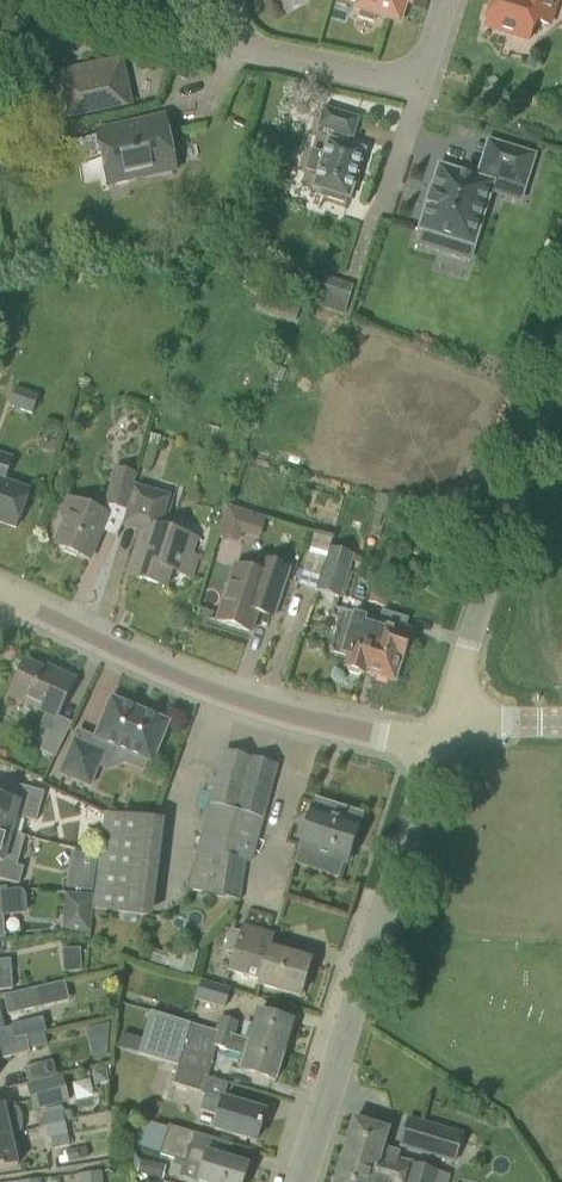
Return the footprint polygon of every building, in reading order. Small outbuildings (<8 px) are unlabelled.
[(357,8),(361,9),(359,18),(373,23),(376,14),(398,21),(405,0),(360,0),(357,8)] [(557,0),(493,0),(490,8),(487,9),(483,20),(486,23),(485,28),(529,41),(535,22),(549,26),(557,0)] [(63,120),(95,113),(131,106),(121,60),(53,75),(63,120)] [(352,139),(358,120),(324,110),(318,128),(334,133),(332,142),(328,140),(322,157),(325,158),(320,173),(317,172),(312,189),(328,194),(327,199),(344,204),(345,200),(349,201),(365,152),(345,146),(348,138),(352,139)] [(109,186),(175,172),(164,117),(116,128),(98,132),(109,186)] [(519,203),(535,158),(496,145),(484,181),(438,166),(418,230),(422,231),(419,241),(437,247),(440,237),(460,244),(464,235),(475,238),(490,193),(519,203)] [(325,279),(317,307),(330,311),(339,283),(325,279)] [(295,325),(301,304),(262,293),(256,313),(295,325)] [(10,337),(0,334),(0,360),(4,361),(10,337)] [(33,415),(40,396),(15,388),(9,407),(33,415)] [(29,491),(3,482),(12,458),(0,453),(0,523),(16,529),(29,491)] [(127,511),(134,485),(137,474),(113,468),(104,505),(126,511),(127,511)] [(127,511),(126,511),(122,528),(143,534),(141,543),(144,544),(139,560),(136,559),(130,577),(167,588),(172,572),(190,577),(196,558),(177,552),(182,536),(161,529),(171,496),(134,485),(127,511)] [(87,559),(106,515),(70,500),(63,516),(70,518),(58,547),(87,559)] [(311,531),(299,581),(316,585),(328,535),(311,531)] [(330,547),(324,566),(349,573),(354,554),(330,547)] [(257,615),(273,620),(290,569),(260,559),(256,573),(235,566),(216,622),(251,634),(257,615)] [(342,598),(349,573),(324,566),(317,591),(342,598)] [(373,585),(367,604),(384,609),(390,591),(373,585)] [(355,616),(335,609),(332,618),(345,622),(342,632),(338,631),(331,653),(347,658),(344,669),(348,670),(349,673),(359,677),(361,674),(365,676),(365,674),(375,677),(382,656),(378,654),(380,647),(373,644),(379,627),(366,624),(368,618),(360,616),(360,617),(356,616),(355,616)] [(382,656),(375,677),(395,683),(401,664),(411,632),(401,628),(404,620),(383,613),(380,622),(368,618),(366,624),(379,627),(373,644),(380,647),(378,654),(382,656)] [(52,676),(25,663),(9,696),(46,713),(38,729),(48,733),(39,751),(55,759),(70,729),(55,722),(75,681),(55,672),(52,676)] [(151,764),(168,724),(111,700),(90,750),(74,743),(60,775),(89,787),(103,756),(107,758),(112,757),(116,754),(118,750),(151,764)] [(252,863),(278,766),(222,751),(186,891),(240,901),(245,861),(252,863)] [(12,834),(16,818),(36,823),(44,793),(11,784),(6,800),(0,798),(0,831),(12,834)] [(347,865),(362,816),(314,801),(299,849),(347,865)] [(92,906),(150,912),(163,813),(104,808),(92,906)] [(90,815),(88,829),(98,830),(100,816),(90,815)] [(12,834),(0,831),(0,880),(20,885),(24,868),(17,866),(25,837),(12,834)] [(97,853),(71,849),(66,884),(92,889),(97,853)] [(92,891),(64,890),(61,928),(91,929),(92,891)] [(299,998),(310,961),(265,948),(270,932),(243,924),(240,933),(234,955),(228,974),(260,984),(259,986),(299,998)] [(192,975),(198,951),(172,944),(169,955),(154,951),(151,963),(192,975)] [(80,945),(62,946),(63,969),(81,969),(80,945)] [(13,990),(11,960),(0,961),(0,991),(13,990)] [(225,1010),(231,990),(202,981),(196,1001),(225,1010)] [(8,1016),(70,1002),(65,982),(3,996),(8,1016)] [(236,1038),(215,1031),(151,1012),(138,1055),(178,1067),(177,1068),(206,1078),(215,1049),(245,1057),(241,1072),(275,1082),(284,1052),(250,1042),(250,1041),(236,1036),(236,1038)] [(250,1042),(284,1052),(293,1022),(259,1012),(250,1041),(250,1042)] [(236,1038),(236,1036),(240,1023),(219,1017),(217,1025),(215,1031),(236,1038)] [(109,1020),(85,1026),(93,1059),(107,1056),(109,1020)] [(45,1034),(42,1021),(4,1029),(4,1027),(0,1028),(0,1044),(45,1034)] [(0,1044),(0,1060),(30,1054),(29,1050),(48,1046),(45,1034),(0,1044)] [(29,1085),(57,1078),(52,1061),(24,1068),(29,1085)] [(105,1066),(92,1069),(94,1083),(109,1080),(105,1066)] [(201,1093),(206,1078),(177,1068),(173,1085),(201,1093)] [(57,1078),(29,1085),(27,1085),(33,1112),(69,1103),(63,1077),(57,1078)] [(256,1142),(265,1113),(223,1100),(205,1095),(199,1112),(217,1117),(214,1130),(256,1142)] [(11,1136),(10,1134),(22,1132),(24,1120),(22,1114),(16,1104),(4,1107),(4,1104),(0,1105),(0,1138),(11,1136)] [(76,1129),(116,1119),(113,1107),(73,1117),(76,1129)] [(43,1115),(46,1128),(65,1123),(65,1122),(72,1121),(70,1111),(63,1112),(62,1111),(43,1115)] [(455,1164),(463,1134),(407,1118),(399,1148),(455,1164)] [(142,1120),(133,1147),(202,1169),(198,1181),(243,1181),(248,1166),(193,1149),(197,1135),(169,1126),(168,1128),(142,1120)] [(405,1181),(449,1181),(451,1176),(411,1165),(412,1163),(398,1159),(400,1152),(383,1147),(387,1131),(354,1121),(345,1153),(395,1169),(392,1178),(405,1181)] [(70,1146),(65,1123),(46,1128),(48,1139),(51,1138),(53,1150),(70,1146)] [(93,1150),(114,1150),(114,1132),(92,1133),(93,1150)] [(0,1138),(0,1171),(18,1167),(11,1136),(0,1138)] [(392,1178),(395,1169),(345,1153),(336,1181),(405,1181),(392,1178)] [(163,1179),(166,1166),(141,1160),(137,1173),(163,1179)] [(90,1173),(91,1181),(103,1181),(102,1172),(90,1173)] [(90,1173),(78,1175),(79,1181),(91,1181),(90,1173)]
